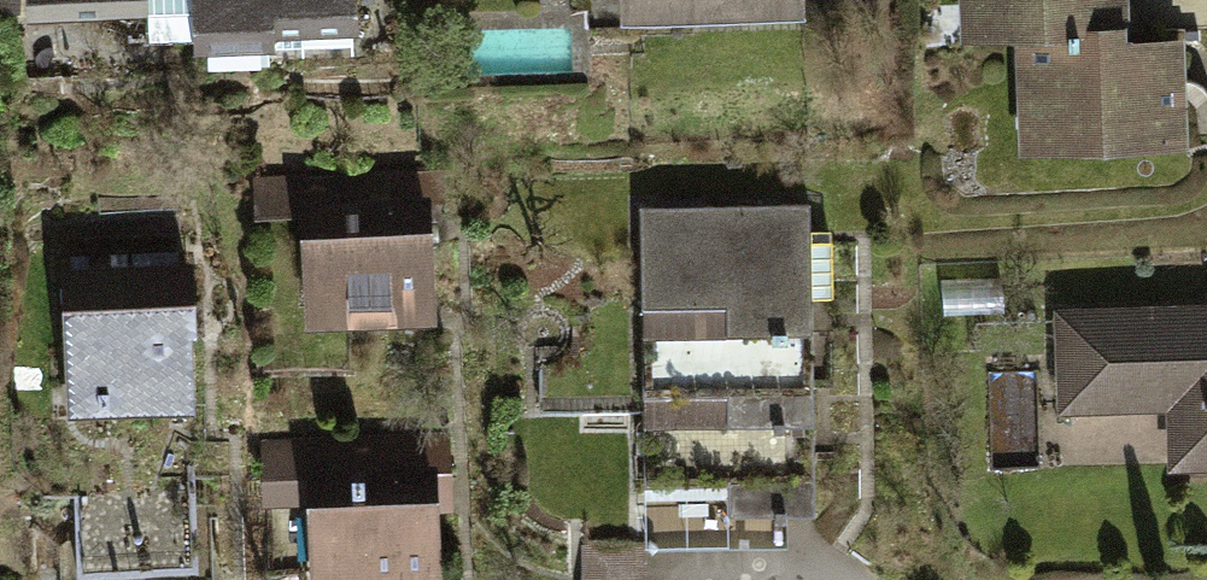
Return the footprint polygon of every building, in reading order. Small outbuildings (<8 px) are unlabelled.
[(359,36),(358,0),(22,0),(23,18),(191,12),(193,54),(275,51),(275,39),(359,36)] [(805,20),(804,0),(617,0),(618,26),(805,20)] [(1128,24),(1131,24),(1130,0),(959,0),(961,44),(1014,41),(1084,39),(1083,26),(1128,24)] [(1018,156),(1189,150),(1185,38),(1129,40),(1128,24),(1083,26),(1084,39),(1014,41),(1018,156)] [(305,329),(436,323),(430,204),(447,203),(445,168),(253,177),(255,218),(299,216),(305,329)] [(787,515),(813,515),(809,297),(833,297),(832,242),(811,243),(811,206),(639,209),(644,545),(787,542),(787,515)] [(65,420),(195,413),(191,338),(195,337),(191,261),(58,267),(65,420)] [(1206,471),(1206,304),(1054,310),(1058,415),(1166,412),(1168,472),(1206,471)] [(439,513),(454,513),(451,432),(260,439),(262,505),(306,504),(309,579),(442,579),(439,513)] [(75,493),(76,537),(59,538),(61,579),(214,579),(211,517),(198,517),(197,488),(75,493)] [(579,546),(580,579),(645,579),(644,545),(579,546)]
